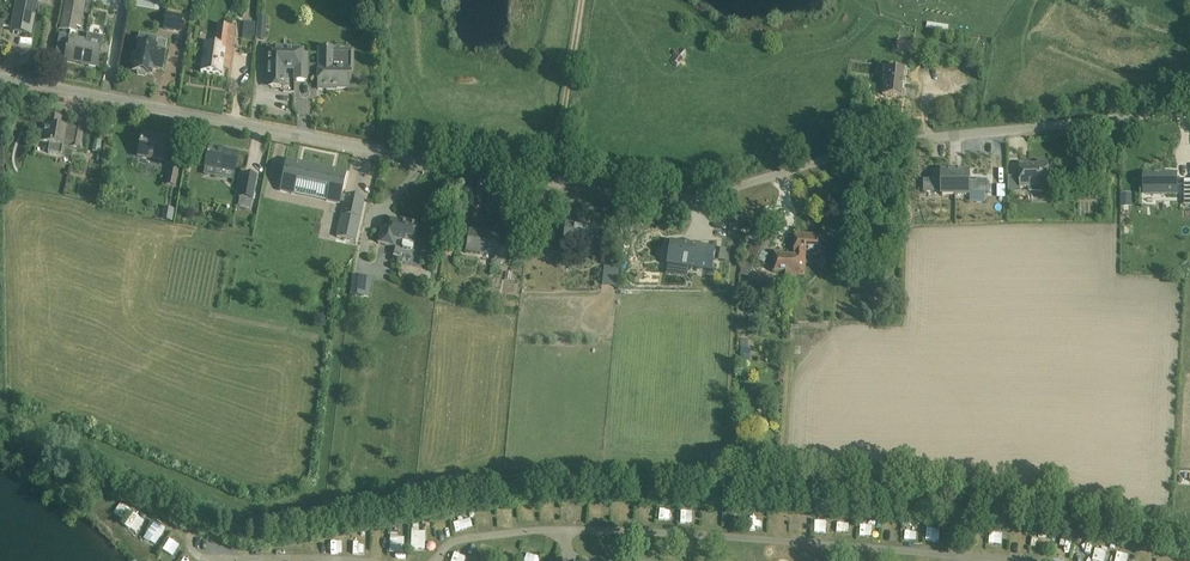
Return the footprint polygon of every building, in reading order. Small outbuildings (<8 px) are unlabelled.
[(12,30),(31,34),(38,0),(17,0),(12,30)] [(61,29),(76,32),(77,27),(80,28),(85,1),(79,0),(66,0),(61,29)] [(366,0),(355,0),(358,11),(368,8),(366,0)] [(164,28),(180,31),(183,17),(166,14),(164,28)] [(256,39),(265,40),(267,17),(258,16),(256,39)] [(256,24),(243,23),(242,38),(255,39),(256,24)] [(201,72),(222,75),(223,64),(230,64),(235,29),(228,28),(226,38),(217,36),(215,46),(205,44),(201,72)] [(98,66),(100,54),(103,41),(88,38),(88,40),(69,37),(65,60),(98,66)] [(158,68),(162,69),(168,41),(157,39),(156,46),(139,43),(137,53),(134,52),(132,53),(131,62),(132,64),(135,64),(134,71),(138,72),(138,74),(146,75),(147,73),(151,74),(153,66),(158,67),(158,68)] [(914,42),(906,41),(905,52),(913,53),(914,42)] [(354,50),(334,49),(334,48),(319,47),(318,66),(308,65),(307,76),(318,76),(318,89),(338,89),(338,87),(348,87),(349,70),(354,70),(354,50)] [(307,56),(304,56),(304,48),(266,48),(266,88),(286,88),(286,70),(294,70),(294,79),(307,80),(307,76),(308,65),(307,65),(307,56)] [(883,95),(903,97),(905,72),(886,69),(883,95)] [(80,149),(84,128),(61,123),(62,117),(49,115),(47,124),(44,123),(40,141),(50,143),(48,153),(62,156),(64,145),(80,149)] [(167,163),(171,138),(142,132),(137,157),(167,163)] [(220,150),(221,147),(210,145),(205,166),(206,166),(204,175),(215,177),(216,168),(234,172),(237,153),(220,150)] [(287,160),(280,191),(294,194),(300,163),(287,160)] [(1038,165),(1020,165),(1020,189),(1031,189),(1031,191),(1048,191),(1048,162),(1038,162),(1038,165)] [(300,163),(294,194),(341,204),(341,202),(344,203),(337,237),(356,241),(365,198),(346,194),(345,196),(342,196),(347,173),(300,163)] [(179,168),(170,167),(166,185),(175,187),(179,168)] [(941,195),(956,195),(956,171),(942,171),(942,181),(935,181),(935,180),(924,180),(924,192),(941,192),(941,195)] [(971,171),(956,171),(956,195),(970,195),(970,192),(988,192),(988,180),(977,180),(977,181),(970,181),(971,171)] [(257,176),(243,174),(239,197),(241,197),(240,206),(251,208),(253,200),(257,176)] [(1177,194),(1177,175),(1144,175),(1144,194),(1177,194)] [(1131,193),(1121,193),(1122,207),(1131,207),(1131,193)] [(414,245),(418,224),(391,220),(389,229),(381,227),(378,243),(394,247),(395,241),(403,243),(402,246),(404,248),(411,249),(413,248),(414,245)] [(751,223),(752,229),(763,227),(762,221),(751,223)] [(598,230),(574,226),(566,225),(563,243),(577,245),(577,252),(595,254),(598,230)] [(506,263),(508,243),(498,242),(499,236),(469,232),(466,251),(494,256),(493,261),(506,263)] [(820,256),(823,236),(796,234),(794,256),(792,285),(793,285),(793,276),(804,276),(806,255),(820,256)] [(754,240),(743,268),(741,274),(749,278),(765,238),(760,236),(758,241),(754,240)] [(705,246),(660,240),(656,263),(700,270),(705,246)] [(510,263),(525,265),(527,245),(512,244),(510,263)] [(792,285),(794,256),(783,256),(782,253),(774,252),(773,271),(785,272),(784,275),(786,275),(786,284),(792,285)] [(603,286),(618,287),(619,266),(604,266),(603,286)] [(353,276),(350,295),(369,298),(372,278),(353,276)] [(884,289),(869,288),(867,301),(882,303),(884,289)] [(741,359),(750,360),(751,349),(748,349),(749,340),(741,339),(740,346),(742,347),(741,359)] [(590,516),(602,517),(602,503),(590,502),(590,516)] [(612,503),(613,519),(630,518),(630,502),(612,503)] [(121,503),(115,513),(125,520),(131,509),(121,503)] [(526,505),(526,517),(537,517),(537,505),(526,505)] [(555,519),(555,506),(543,506),(543,520),(555,519)] [(576,507),(562,508),(563,522),(576,521),(576,507)] [(680,508),(680,523),(698,524),(698,508),(680,508)] [(739,528),(740,509),(725,509),(725,528),(739,528)] [(511,510),(497,513),(500,527),(513,524),(514,528),(522,526),(520,518),(513,520),(511,510)] [(133,513),(127,525),(137,529),(143,517),(133,513)] [(454,519),(457,532),(468,530),(465,516),(454,519)] [(810,523),(804,523),(804,516),(791,517),(791,533),(811,532),(810,523)] [(857,520),(836,520),(836,534),(857,535),(857,520)] [(141,541),(152,548),(164,530),(154,523),(141,541)] [(885,535),(895,536),(896,529),(886,528),(885,535)] [(412,529),(412,545),(425,546),(426,529),(412,529)] [(404,551),(404,536),(390,536),(389,551),(404,551)] [(175,559),(181,543),(168,538),(161,554),(175,559)] [(374,551),(385,551),(385,542),(374,542),(374,551)] [(486,543),(483,556),(495,559),(498,547),(486,543)] [(504,556),(516,560),(520,547),(508,543),(504,556)] [(761,558),(763,547),(751,545),(749,556),(761,558)] [(542,551),(528,548),(526,560),(540,560),(542,551)] [(1094,560),(1105,560),(1107,550),(1096,548),(1094,560)] [(451,560),(465,560),(467,555),(454,551),(451,560)]
